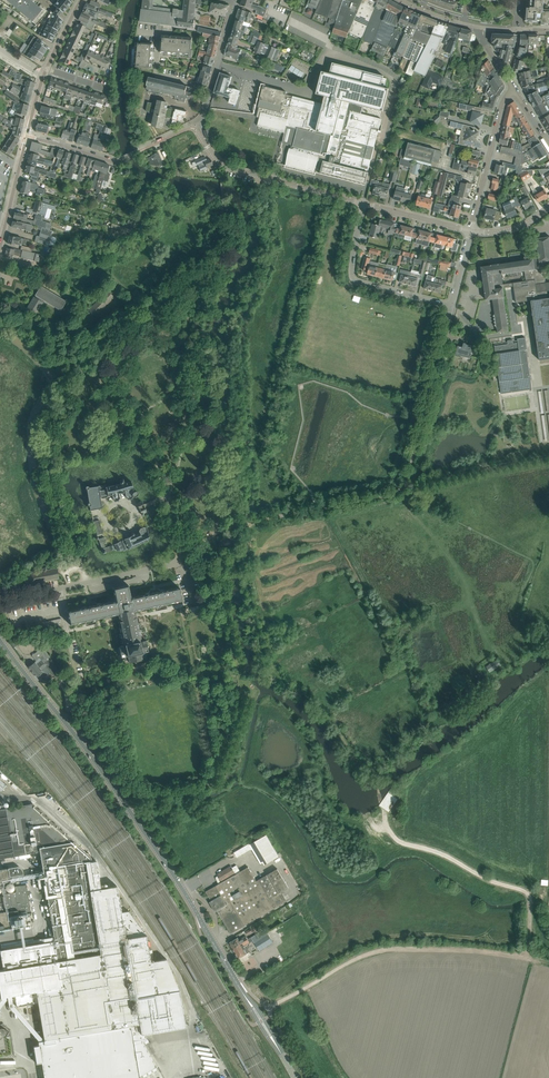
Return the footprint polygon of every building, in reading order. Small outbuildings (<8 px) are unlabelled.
[(5,3),(4,4),(9,8),(11,6),(16,10),(14,11),(14,12),(16,10),(20,14),(19,15),(25,19),(27,17),(31,21),(30,22),(30,23),(31,21),(36,25),(35,26),(48,11),(41,4),(40,5),(38,3),(39,3),(37,0),(2,0),(5,3)] [(67,8),(58,0),(55,0),(52,4),(63,13),(67,8)] [(71,3),(68,0),(58,0),(67,8),(71,3),(71,2),(71,3)] [(91,0),(89,4),(99,8),(101,5),(96,2),(91,0)] [(140,21),(194,28),(195,19),(194,19),(195,10),(196,0),(185,0),(183,11),(170,9),(153,7),(154,0),(143,0),(142,10),(141,10),(141,16),(140,21)] [(240,5),(245,7),(257,11),(258,6),(252,4),(253,0),(242,0),(240,5)] [(307,5),(316,10),(321,0),(309,0),(307,5)] [(316,10),(314,14),(327,18),(333,3),(334,0),(321,0),(316,10)] [(333,3),(327,18),(329,18),(328,23),(326,23),(324,27),(333,31),(343,0),(345,1),(345,0),(334,0),(333,3)] [(345,1),(343,0),(333,31),(332,33),(346,38),(348,34),(361,4),(362,0),(345,0),(345,1)] [(379,0),(362,0),(361,4),(348,34),(362,39),(377,4),(379,0)] [(390,0),(379,0),(377,4),(362,39),(361,41),(373,45),(387,10),(390,0)] [(405,8),(402,6),(391,0),(390,0),(387,10),(373,45),(371,50),(384,56),(389,46),(393,39),(395,34),(393,34),(399,22),(405,8)] [(448,0),(429,0),(455,8),(457,3),(448,0)] [(529,7),(526,7),(525,21),(528,21),(528,22),(533,22),(536,22),(537,21),(541,21),(540,24),(545,25),(545,24),(548,24),(548,9),(546,9),(543,9),(543,5),(544,5),(544,0),(529,0),(529,7)] [(227,12),(229,6),(224,4),(223,5),(220,4),(212,2),(211,7),(217,8),(217,10),(227,12)] [(83,9),(81,13),(96,19),(99,13),(104,16),(106,12),(99,8),(89,4),(86,3),(83,9)] [(257,11),(255,14),(264,18),(267,10),(258,6),(257,11)] [(207,12),(225,16),(227,12),(217,10),(217,8),(211,7),(211,9),(208,8),(207,12)] [(245,11),(246,9),(242,8),(242,10),(239,9),(237,14),(251,18),(254,19),(255,17),(251,16),(252,13),(245,11)] [(407,25),(413,11),(405,8),(399,22),(393,34),(395,34),(393,39),(389,46),(396,49),(401,39),(407,25)] [(50,10),(48,14),(48,13),(49,14),(47,18),(48,19),(60,25),(63,20),(50,10)] [(414,33),(421,15),(413,11),(407,25),(401,39),(396,49),(394,53),(393,56),(402,60),(403,57),(404,57),(414,33)] [(81,13),(78,20),(83,22),(86,24),(85,26),(85,27),(92,30),(95,24),(105,28),(106,24),(99,21),(99,20),(96,19),(81,13)] [(249,22),(251,18),(237,14),(235,21),(243,24),(242,26),(248,28),(248,27),(249,28),(251,23),(249,22)] [(431,36),(437,21),(421,15),(414,33),(404,57),(418,63),(419,61),(431,36)] [(48,19),(47,18),(44,24),(57,31),(60,25),(48,19)] [(246,32),(248,28),(242,26),(243,24),(235,21),(233,28),(241,31),(241,30),(246,32)] [(445,35),(449,25),(437,21),(431,36),(419,61),(418,63),(414,71),(425,76),(441,43),(445,35)] [(85,27),(85,26),(77,23),(74,28),(83,32),(85,27)] [(55,36),(57,31),(44,24),(41,29),(55,36)] [(459,38),(461,29),(449,25),(445,35),(441,43),(445,44),(449,36),(450,36),(454,37),(452,43),(449,42),(448,45),(445,52),(452,54),(455,46),(458,38),(459,39),(459,38)] [(0,27),(0,39),(2,40),(6,34),(9,37),(13,31),(9,29),(7,31),(0,27)] [(80,38),(83,32),(74,28),(72,34),(80,38)] [(239,38),(241,31),(233,28),(231,36),(239,38)] [(52,42),(55,36),(41,29),(38,35),(40,36),(52,42)] [(261,34),(253,29),(250,34),(251,35),(257,38),(256,40),(258,41),(261,34)] [(475,40),(476,37),(475,35),(472,34),(473,32),(473,31),(461,29),(459,38),(463,39),(462,43),(470,44),(470,41),(473,41),(475,40)] [(219,40),(220,37),(206,33),(203,33),(203,36),(210,38),(209,44),(218,46),(219,40)] [(514,48),(517,35),(495,33),(495,34),(493,34),(493,35),(492,36),(491,37),(491,38),(491,39),(491,40),(492,41),(492,42),(493,42),(493,43),(494,43),(494,47),(502,47),(502,44),(504,44),(502,50),(497,49),(496,52),(500,53),(500,50),(504,51),(505,51),(506,46),(512,47),(512,48),(514,48)] [(77,43),(80,38),(72,34),(69,39),(77,43)] [(192,38),(167,36),(162,35),(160,52),(165,52),(165,56),(168,56),(168,53),(177,53),(177,57),(180,57),(180,54),(189,54),(189,58),(192,58),(193,50),(191,50),(192,38)] [(256,40),(257,38),(251,35),(248,42),(254,44),(255,44),(256,44),(258,41),(256,40)] [(529,45),(528,35),(521,35),(520,47),(519,47),(526,49),(525,51),(529,51),(529,45)] [(538,44),(538,35),(528,35),(529,45),(529,51),(533,51),(534,44),(538,44)] [(45,43),(34,36),(28,45),(43,55),(47,49),(43,46),(45,43)] [(237,45),(239,38),(231,36),(228,45),(237,48),(238,45),(237,45)] [(75,49),(77,43),(69,39),(66,45),(75,49)] [(276,48),(258,41),(256,44),(253,51),(271,59),(276,48)] [(152,44),(147,44),(136,43),(134,67),(150,68),(151,64),(154,64),(154,61),(151,61),(152,52),(155,52),(155,49),(152,49),(152,44)] [(208,44),(209,44),(206,54),(199,53),(198,56),(203,57),(206,57),(206,56),(215,58),(218,46),(209,44),(208,44)] [(43,55),(28,45),(22,54),(33,61),(35,58),(40,61),(43,55)] [(72,54),(75,49),(66,45),(64,50),(72,54)] [(241,49),(237,48),(228,45),(225,56),(237,60),(241,49)] [(87,53),(85,58),(90,61),(95,52),(96,49),(90,46),(87,53)] [(510,63),(514,48),(512,48),(512,47),(506,46),(505,51),(504,51),(500,50),(500,53),(499,57),(500,58),(503,59),(502,61),(508,63),(508,62),(510,63)] [(529,51),(525,51),(526,49),(519,47),(517,55),(524,57),(524,56),(528,57),(528,56),(533,56),(533,51),(529,51)] [(306,58),(310,60),(313,54),(304,49),(302,52),(308,55),(306,58)] [(70,59),(72,54),(64,50),(61,55),(70,59)] [(95,52),(90,61),(96,63),(100,54),(95,52)] [(100,54),(96,63),(101,66),(104,59),(105,57),(100,54)] [(67,65),(70,59),(61,55),(59,61),(67,65)] [(213,66),(215,58),(206,56),(206,57),(203,57),(203,59),(205,59),(204,64),(213,66)] [(101,66),(100,68),(105,71),(108,66),(110,62),(104,59),(101,66)] [(435,64),(441,67),(444,62),(437,59),(435,64)] [(513,71),(518,73),(518,70),(522,71),(524,62),(516,59),(513,68),(514,69),(513,71)] [(477,81),(476,85),(483,87),(484,85),(489,75),(495,69),(489,60),(485,64),(482,68),(477,81)] [(259,107),(256,117),(259,118),(257,126),(284,133),(286,126),(297,129),(293,146),(291,145),(291,149),(289,148),(288,153),(285,166),(314,173),(318,161),(323,162),(321,172),(366,183),(368,173),(368,172),(371,160),(374,147),(378,132),(381,133),(381,131),(379,130),(381,119),(361,114),(363,106),(383,111),(389,89),(381,87),(384,76),(333,63),(330,74),(322,72),(316,94),(325,96),(323,104),(286,94),(286,92),(263,86),(260,99),(258,107),(259,107)] [(212,68),(203,65),(200,65),(199,70),(201,71),(201,72),(210,74),(212,68)] [(291,65),(288,71),(302,77),(304,72),(291,65)] [(11,69),(9,74),(11,75),(15,77),(13,81),(19,83),(24,86),(33,89),(35,83),(26,80),(21,79),(22,75),(16,73),(16,72),(11,69)] [(484,85),(487,86),(486,90),(488,90),(487,94),(491,98),(490,100),(491,100),(497,102),(499,96),(505,88),(505,85),(495,69),(489,75),(484,85)] [(520,80),(538,76),(536,69),(529,71),(519,73),(520,80)] [(429,89),(432,83),(439,86),(443,78),(436,75),(428,71),(421,86),(429,89)] [(209,80),(210,74),(201,72),(199,78),(209,80)] [(232,77),(230,76),(220,73),(218,79),(214,93),(230,98),(229,103),(236,105),(240,91),(228,87),(232,77)] [(532,84),(531,79),(538,77),(538,76),(520,80),(522,86),(532,84)] [(55,88),(58,79),(51,77),(47,89),(53,91),(54,88),(55,88)] [(193,88),(187,86),(149,77),(147,85),(145,85),(144,89),(149,90),(148,92),(152,93),(152,90),(159,92),(159,94),(163,95),(164,93),(175,96),(175,98),(179,99),(178,101),(179,101),(185,103),(186,98),(189,99),(192,88),(193,88)] [(207,86),(209,80),(199,78),(198,83),(207,86)] [(60,90),(63,81),(58,79),(55,88),(60,90)] [(69,86),(70,83),(63,81),(60,90),(66,92),(67,92),(69,86)] [(531,102),(540,96),(544,94),(542,91),(548,90),(546,82),(545,82),(537,84),(536,84),(531,85),(523,88),(528,95),(531,102)] [(14,83),(12,86),(13,87),(22,93),(31,96),(33,89),(24,86),(24,87),(21,85),(20,87),(14,83)] [(75,88),(69,86),(67,92),(66,92),(65,95),(72,97),(75,88)] [(10,91),(12,93),(13,94),(24,101),(29,104),(31,96),(22,93),(13,87),(10,91)] [(78,99),(81,90),(75,88),(72,97),(78,99)] [(7,89),(3,94),(9,98),(8,98),(14,102),(12,108),(16,110),(15,113),(20,114),(25,116),(28,105),(19,102),(20,99),(15,96),(11,94),(12,93),(7,89)] [(84,101),(87,92),(81,90),(78,99),(84,101)] [(96,102),(99,93),(93,91),(92,94),(90,100),(91,100),(90,103),(90,104),(95,106),(97,102),(96,102)] [(92,94),(87,92),(84,101),(90,103),(91,100),(90,100),(92,94)] [(103,104),(104,101),(106,95),(99,93),(96,102),(97,102),(103,104)] [(541,98),(540,96),(531,102),(534,107),(542,103),(546,101),(548,100),(548,94),(541,98)] [(186,116),(187,111),(170,107),(170,108),(167,108),(168,103),(158,100),(157,104),(148,102),(146,111),(154,115),(152,126),(162,129),(164,122),(165,117),(173,119),(173,120),(172,123),(177,124),(177,121),(182,122),(183,117),(184,117),(185,116),(186,116)] [(506,113),(508,114),(512,120),(513,119),(516,118),(522,114),(514,101),(508,106),(506,113)] [(542,103),(534,107),(539,116),(544,114),(547,112),(544,106),(548,104),(546,101),(542,103)] [(467,105),(465,110),(471,111),(469,121),(475,123),(480,124),(483,115),(480,114),(481,111),(493,112),(493,110),(481,108),(469,105),(467,105)] [(50,108),(47,107),(41,106),(40,112),(41,112),(40,115),(46,116),(45,118),(54,120),(55,116),(56,116),(57,110),(50,109),(50,108)] [(508,114),(506,113),(502,129),(510,132),(513,133),(514,133),(514,129),(515,128),(511,127),(512,120),(508,114)] [(526,120),(522,114),(516,118),(513,119),(515,123),(518,121),(521,125),(524,124),(523,122),(526,120)] [(441,118),(437,115),(432,119),(436,123),(441,118)] [(9,121),(7,124),(9,125),(10,124),(14,126),(22,128),(24,120),(19,118),(16,118),(16,120),(11,118),(10,122),(9,121)] [(6,120),(4,125),(13,130),(12,134),(20,137),(22,128),(14,126),(10,124),(9,125),(7,124),(9,121),(6,120)] [(524,131),(531,127),(526,120),(523,122),(524,124),(521,125),(524,131)] [(74,129),(76,122),(73,121),(73,123),(67,140),(73,142),(75,134),(75,133),(76,130),(74,129)] [(89,122),(86,121),(83,129),(84,129),(82,136),(79,134),(76,143),(82,145),(87,130),(86,130),(88,125),(89,122)] [(67,140),(73,123),(70,122),(67,130),(64,129),(61,138),(67,140)] [(36,132),(47,134),(49,126),(37,123),(35,130),(36,132)] [(459,137),(459,141),(460,141),(459,144),(465,146),(465,144),(474,147),(474,146),(475,143),(476,143),(478,132),(475,131),(475,130),(474,130),(475,128),(475,127),(464,124),(464,125),(463,126),(461,129),(462,129),(460,137),(459,137)] [(92,142),(91,148),(96,149),(101,134),(102,133),(102,132),(104,127),(97,125),(96,129),(100,131),(99,136),(95,134),(92,142)] [(526,140),(533,135),(535,134),(531,127),(524,131),(527,134),(523,136),(526,140)] [(82,145),(88,147),(90,138),(87,137),(89,131),(87,130),(82,145)] [(101,134),(96,149),(102,151),(104,146),(104,143),(107,135),(105,134),(102,133),(101,134)] [(19,140),(11,135),(2,150),(10,155),(19,140)] [(507,145),(509,137),(501,135),(499,143),(507,145)] [(40,150),(42,145),(32,142),(30,150),(40,153),(54,158),(57,148),(52,147),(50,153),(40,150)] [(404,159),(410,161),(412,161),(431,166),(433,161),(439,163),(442,151),(408,142),(406,150),(402,149),(402,151),(406,152),(404,159)] [(524,151),(523,147),(522,147),(516,145),(516,143),(515,142),(515,146),(510,145),(510,148),(511,148),(514,149),(518,150),(523,151),(524,151)] [(528,151),(539,144),(537,142),(531,145),(526,148),(528,151)] [(538,155),(545,151),(540,143),(539,144),(528,151),(524,154),(525,158),(523,158),(522,162),(522,163),(531,157),(530,155),(536,151),(538,155)] [(56,174),(64,151),(58,149),(57,154),(56,158),(58,158),(54,173),(56,174)] [(525,158),(524,154),(524,151),(523,151),(518,150),(516,156),(515,161),(522,162),(523,158),(525,158)] [(62,160),(61,164),(64,165),(63,169),(62,172),(65,173),(66,170),(70,159),(71,154),(65,152),(63,157),(62,160)] [(40,155),(35,154),(29,153),(28,158),(48,163),(52,164),(53,162),(39,158),(40,155)] [(164,165),(160,158),(158,153),(152,155),(152,156),(148,158),(150,163),(151,164),(156,166),(164,165)] [(73,174),(77,161),(79,155),(73,154),(70,162),(74,163),(72,167),(71,166),(69,174),(66,173),(65,177),(72,179),(73,174)] [(80,177),(86,158),(81,156),(78,164),(81,165),(78,175),(73,174),(72,179),(79,181),(80,178),(80,177)] [(199,168),(200,171),(206,168),(213,165),(210,159),(205,161),(204,157),(195,161),(197,165),(198,164),(199,167),(199,168)] [(457,163),(477,168),(479,160),(475,159),(476,158),(471,157),(471,158),(470,157),(469,161),(458,158),(457,163)] [(48,166),(48,163),(28,158),(27,163),(35,166),(36,163),(48,166)] [(90,176),(91,171),(95,161),(88,158),(86,166),(89,167),(87,175),(90,176)] [(401,158),(399,165),(410,168),(412,161),(410,161),(404,159),(401,158)] [(97,185),(103,163),(95,161),(91,171),(94,172),(94,169),(98,171),(96,175),(92,188),(95,189),(97,185)] [(457,163),(454,162),(453,169),(461,171),(462,168),(463,168),(463,169),(468,170),(467,173),(475,175),(477,168),(457,163)] [(108,170),(109,165),(103,163),(97,185),(95,189),(97,189),(95,193),(99,194),(104,180),(101,179),(104,172),(107,173),(108,170)] [(415,163),(412,174),(418,175),(421,165),(415,163)] [(504,166),(502,166),(497,164),(494,173),(502,175),(501,176),(505,177),(507,171),(503,170),(504,166)] [(26,165),(25,171),(29,172),(29,174),(30,175),(31,176),(35,177),(37,177),(38,177),(39,173),(46,175),(47,171),(32,166),(26,165)] [(538,169),(541,175),(544,173),(548,182),(548,169),(538,169)] [(518,173),(519,175),(520,175),(524,180),(530,177),(527,171),(523,173),(522,171),(518,173)] [(456,175),(443,172),(442,174),(437,194),(437,196),(442,197),(447,177),(455,179),(456,175)] [(437,194),(442,174),(441,174),(439,182),(436,181),(433,193),(437,194)] [(500,180),(493,178),(492,182),(493,182),(491,190),(497,191),(499,184),(500,180)] [(31,182),(28,182),(22,180),(21,186),(37,190),(36,191),(44,193),(45,190),(38,187),(30,186),(31,182)] [(380,196),(383,183),(379,182),(379,181),(376,181),(373,194),(380,196)] [(387,197),(388,192),(390,184),(383,182),(383,183),(380,196),(387,197)] [(471,183),(467,182),(467,184),(460,182),(459,188),(457,196),(452,195),(451,200),(453,200),(459,202),(461,197),(463,198),(464,196),(467,197),(468,192),(469,189),(470,189),(471,183)] [(529,193),(526,188),(525,185),(521,188),(526,195),(529,193)] [(536,190),(533,185),(530,187),(533,192),(536,197),(538,202),(548,197),(545,190),(538,194),(536,190)] [(43,196),(44,193),(36,191),(37,190),(21,186),(20,192),(28,194),(28,191),(36,193),(36,194),(43,196)] [(405,188),(400,187),(397,186),(394,199),(402,201),(404,193),(405,188)] [(410,203),(411,198),(413,190),(410,189),(409,194),(404,193),(402,201),(410,203)] [(418,199),(416,205),(423,207),(426,194),(422,193),(422,194),(419,194),(418,199)] [(426,194),(423,207),(430,208),(432,203),(433,197),(430,197),(430,195),(426,194)] [(531,201),(530,200),(529,197),(521,202),(523,205),(523,206),(525,209),(533,205),(531,201)] [(456,205),(457,203),(452,202),(447,200),(446,205),(443,204),(443,207),(460,212),(462,206),(458,205),(456,205)] [(33,211),(33,213),(36,214),(44,217),(45,217),(47,208),(54,210),(55,206),(53,206),(47,204),(42,202),(36,201),(34,207),(33,211)] [(503,207),(505,211),(507,218),(517,214),(514,207),(516,207),(514,202),(507,205),(503,207)] [(460,212),(443,207),(435,205),(433,212),(439,213),(440,210),(451,213),(450,216),(459,218),(460,212)] [(492,211),(492,210),(487,209),(485,218),(486,218),(486,219),(489,220),(489,219),(494,220),(497,221),(502,220),(501,215),(499,214),(500,211),(496,210),(496,212),(492,211)] [(14,214),(14,218),(19,219),(32,223),(32,224),(42,227),(45,228),(47,222),(42,221),(44,217),(36,214),(34,221),(27,219),(28,215),(24,214),(20,213),(15,212),(14,214)] [(395,235),(398,224),(378,219),(377,224),(375,224),(373,224),(370,236),(373,237),(374,238),(374,237),(377,238),(380,227),(388,229),(388,230),(389,230),(388,234),(395,235)] [(32,225),(18,222),(13,220),(11,227),(30,231),(31,228),(32,225)] [(405,238),(407,227),(401,225),(400,229),(397,228),(398,224),(395,235),(399,236),(399,237),(405,238)] [(131,229),(117,225),(115,230),(130,235),(131,229)] [(42,227),(37,242),(48,246),(53,230),(45,228),(42,227)] [(414,238),(415,233),(413,232),(414,228),(407,227),(405,238),(404,239),(411,241),(412,237),(414,238)] [(416,243),(422,245),(426,231),(419,230),(418,233),(415,233),(414,238),(417,238),(416,243)] [(432,242),(434,237),(431,237),(432,233),(426,231),(422,245),(429,247),(430,242),(432,242)] [(442,249),(443,245),(445,237),(437,234),(436,238),(434,237),(432,242),(435,243),(434,247),(442,249)] [(22,238),(15,237),(9,236),(8,243),(14,245),(14,244),(20,246),(22,238)] [(539,360),(548,359),(548,298),(545,274),(544,270),(548,269),(548,236),(536,238),(538,258),(526,260),(526,259),(527,258),(526,257),(526,256),(525,257),(524,257),(524,258),(525,259),(525,260),(496,264),(496,263),(493,264),(493,265),(481,267),(482,272),(485,292),(486,300),(493,299),(495,314),(494,314),(494,315),(493,316),(495,318),(493,319),(495,321),(494,322),(496,324),(494,325),(496,327),(496,328),(497,328),(498,333),(508,331),(508,326),(509,323),(508,323),(509,320),(508,320),(508,317),(507,316),(508,314),(507,313),(506,313),(503,297),(504,297),(504,295),(503,295),(502,290),(503,290),(503,288),(514,286),(516,303),(531,301),(539,360)] [(452,247),(451,250),(456,252),(458,244),(455,243),(456,241),(454,241),(455,239),(445,237),(443,245),(452,247)] [(21,251),(12,249),(7,248),(5,256),(12,258),(13,254),(19,256),(21,251)] [(22,250),(20,258),(39,262),(41,255),(31,252),(22,250)] [(363,261),(361,269),(368,271),(367,274),(376,276),(379,263),(369,261),(370,258),(364,257),(363,261)] [(379,263),(376,276),(384,278),(387,265),(379,263)] [(387,265),(384,278),(392,280),(394,272),(396,273),(397,267),(394,266),(394,267),(387,265)] [(400,269),(399,274),(401,275),(401,277),(399,282),(408,284),(411,272),(400,269)] [(411,272),(408,284),(416,287),(418,281),(418,279),(419,276),(419,274),(411,272)] [(436,278),(435,278),(436,277),(427,275),(424,288),(432,291),(436,278)] [(447,281),(441,280),(436,278),(432,291),(441,293),(443,285),(445,286),(447,281)] [(17,282),(15,290),(2,287),(1,291),(24,296),(27,285),(17,282)] [(42,302),(44,300),(60,310),(66,302),(41,286),(35,295),(36,295),(34,297),(27,309),(35,314),(42,302)] [(114,297),(108,291),(88,311),(94,317),(114,297)] [(501,394),(532,389),(524,333),(516,334),(517,338),(512,339),(511,335),(506,336),(507,339),(494,341),(501,394)] [(458,346),(456,355),(461,356),(470,358),(472,349),(471,349),(472,346),(466,344),(466,343),(465,343),(464,343),(463,347),(458,346)] [(544,440),(548,439),(548,389),(538,390),(544,440)] [(135,497),(137,496),(138,494),(137,492),(135,491),(133,492),(133,490),(133,489),(131,481),(124,483),(123,479),(120,480),(120,484),(106,487),(106,485),(98,486),(90,488),(89,486),(88,486),(86,486),(85,487),(85,489),(86,490),(87,490),(89,503),(88,503),(88,505),(89,506),(90,510),(101,508),(100,497),(102,498),(106,497),(108,495),(112,494),(113,499),(115,501),(118,500),(119,498),(118,493),(124,491),(126,498),(128,499),(131,498),(133,496),(135,497)] [(144,515),(143,513),(147,512),(144,506),(142,501),(137,503),(139,509),(142,514),(142,516),(144,515)] [(97,535),(97,534),(103,533),(99,520),(93,522),(97,535)] [(150,539),(147,528),(144,527),(140,529),(139,532),(139,533),(134,535),(134,534),(133,533),(132,533),(131,535),(130,531),(122,534),(124,539),(123,538),(120,539),(120,541),(114,544),(112,543),(110,544),(109,546),(105,547),(103,541),(105,540),(104,537),(99,539),(98,536),(97,537),(96,538),(96,539),(96,540),(97,540),(98,540),(98,539),(103,553),(115,550),(116,551),(117,551),(119,552),(122,550),(123,548),(124,551),(129,549),(137,546),(150,539)] [(24,574),(25,579),(26,585),(59,578),(57,568),(47,570),(46,568),(42,568),(42,571),(35,572),(35,570),(31,571),(31,573),(24,574)] [(131,598),(128,585),(113,588),(115,601),(67,611),(70,624),(92,620),(92,622),(97,621),(97,619),(118,614),(119,617),(117,617),(118,621),(123,645),(119,646),(121,657),(125,656),(125,660),(128,659),(129,662),(143,659),(143,656),(146,656),(145,652),(148,651),(146,640),(142,641),(137,617),(135,617),(134,611),(155,606),(156,609),(160,608),(160,605),(182,600),(179,587),(131,598)] [(32,663),(28,667),(32,672),(51,658),(43,647),(41,648),(31,655),(36,661),(40,658),(41,660),(36,664),(35,662),(32,663)] [(51,658),(32,672),(37,677),(41,674),(43,672),(41,670),(45,666),(46,666),(49,664),(50,665),(47,667),(58,682),(64,678),(57,669),(55,666),(56,665),(51,658)] [(501,665),(497,659),(486,666),(490,672),(501,665)] [(40,852),(42,861),(43,870),(55,941),(0,950),(0,951),(3,970),(0,971),(0,993),(1,997),(36,991),(42,1024),(44,1040),(37,1041),(38,1046),(33,1047),(36,1063),(41,1062),(44,1077),(139,1077),(157,1066),(143,1042),(148,1039),(147,1038),(146,1032),(141,1033),(139,1018),(144,1017),(140,996),(179,990),(167,960),(167,959),(166,959),(151,961),(146,935),(129,911),(121,912),(117,886),(101,888),(96,861),(92,861),(91,857),(88,855),(89,849),(53,817),(50,820),(32,804),(3,809),(0,809),(0,859),(40,852)] [(279,857),(266,835),(252,843),(255,848),(252,849),(261,864),(263,863),(264,865),(279,857)] [(237,857),(250,849),(247,845),(234,853),(237,857)] [(248,867),(236,874),(231,866),(222,871),(217,874),(222,882),(206,891),(230,934),(287,901),(281,892),(288,888),(278,869),(256,881),(248,867)] [(0,869),(0,886),(2,886),(3,892),(6,891),(5,885),(4,885),(4,882),(9,881),(7,868),(0,869)] [(0,897),(0,931),(12,929),(12,928),(26,926),(24,915),(31,914),(27,884),(15,886),(16,891),(5,893),(5,896),(0,897)] [(253,932),(258,929),(256,926),(253,928),(246,932),(248,935),(253,932)] [(247,944),(253,940),(253,941),(259,938),(256,934),(251,937),(248,939),(233,949),(238,958),(247,953),(250,951),(248,948),(249,947),(247,944)] [(255,944),(254,944),(259,952),(273,943),(268,935),(265,937),(255,944)] [(248,939),(246,936),(239,940),(238,938),(229,943),(233,949),(248,939)] [(5,1037),(7,1034),(9,1032),(4,1028),(0,1029),(0,1038),(5,1037)]
